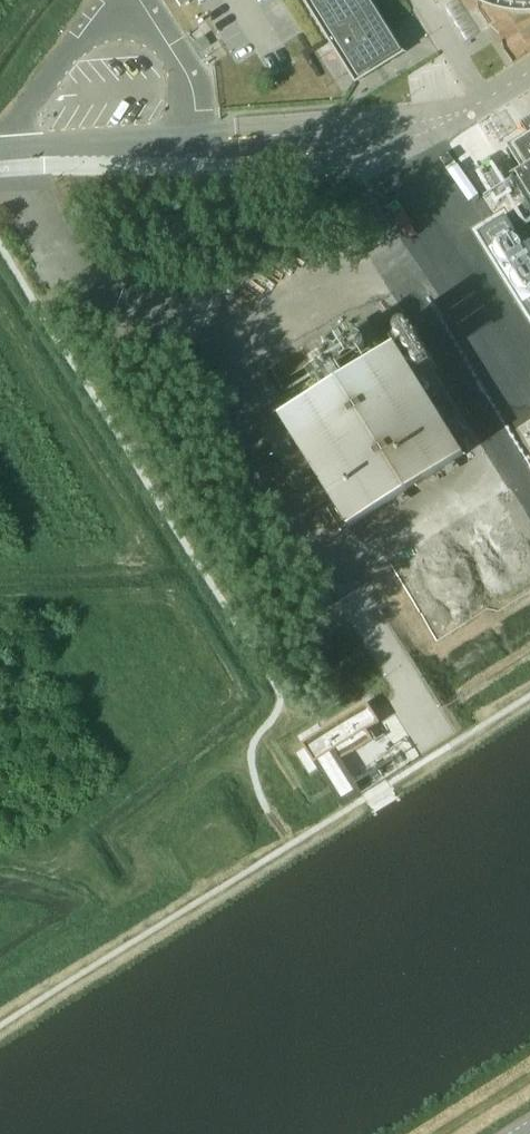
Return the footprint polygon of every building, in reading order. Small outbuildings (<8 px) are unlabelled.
[(371,0),(306,0),(356,82),(404,53),(371,0)] [(195,42),(201,52),(211,46),(204,36),(195,42)] [(524,123),(529,132),(510,144),(526,171),(514,178),(529,204),(529,119),(524,123)] [(401,350),(285,424),(269,434),(301,484),(318,474),(356,532),(472,460),(401,350)] [(392,560),(394,563),(438,636),(461,622),(415,546),(392,560)] [(484,607),(477,596),(468,601),(475,612),(484,607)] [(350,715),(362,733),(375,725),(374,724),(370,718),(369,716),(366,711),(363,706),(350,715)] [(350,715),(312,738),(324,757),(326,761),(329,765),(332,770),(370,746),(367,741),(364,737),(362,733),(350,715)] [(306,757),(310,764),(310,765),(317,761),(324,757),(312,738),(306,742),(299,747),(306,757)]
